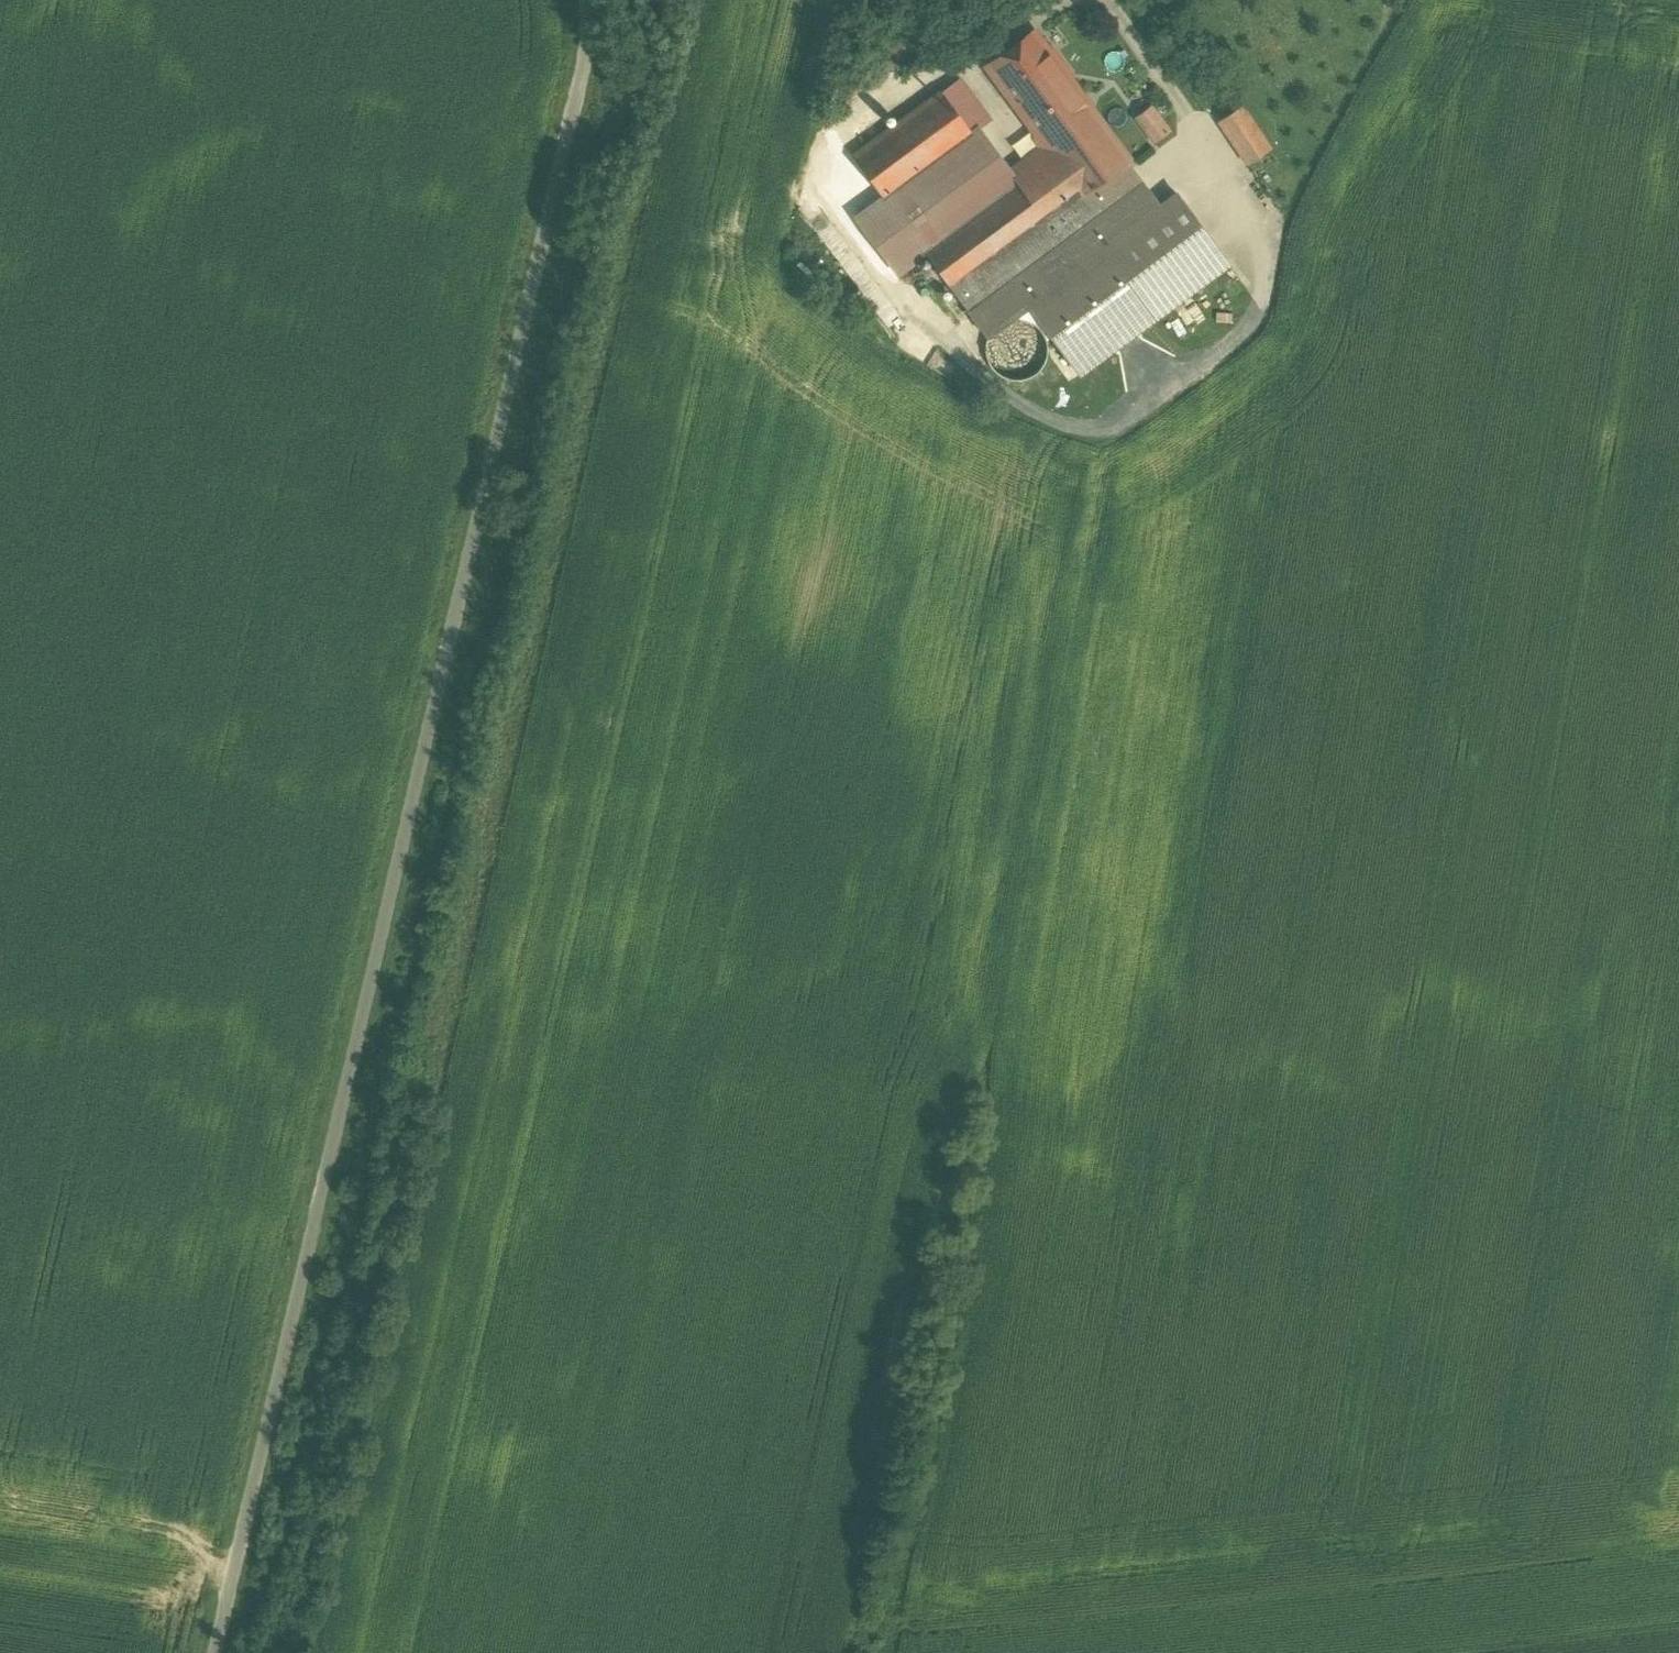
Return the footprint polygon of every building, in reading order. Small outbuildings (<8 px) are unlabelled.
[(1054,60),(1034,33),(988,67),(1045,145),(1046,146),(1092,111),(1069,80),(1069,79),(1070,73),(1061,60),(1054,59),(1054,60)] [(1010,171),(978,128),(972,133),(942,92),(853,157),(884,199),(856,219),(898,275),(925,254),(966,310),(1096,213),(1083,195),(1128,162),(1129,161),(1098,120),(1092,111),(1046,146),(1045,145),(1010,171)] [(1270,150),(1241,107),(1219,121),(1248,165),(1270,150)] [(1152,109),(1138,120),(1154,142),(1168,131),(1152,109)] [(1161,205),(1128,162),(1083,195),(1096,213),(966,310),(986,337),(989,335),(989,334),(992,331),(994,328),(997,326),(1002,323),(1008,321),(1028,306),(1080,375),(1229,265),(1177,194),(1161,205)] [(1023,320),(1010,320),(1008,321),(989,334),(989,335),(985,346),(986,359),(991,370),(1000,378),(1011,383),(1024,382),(1035,377),(1043,369),(1048,357),(1048,345),(1043,333),(1034,325),(1023,320)]
